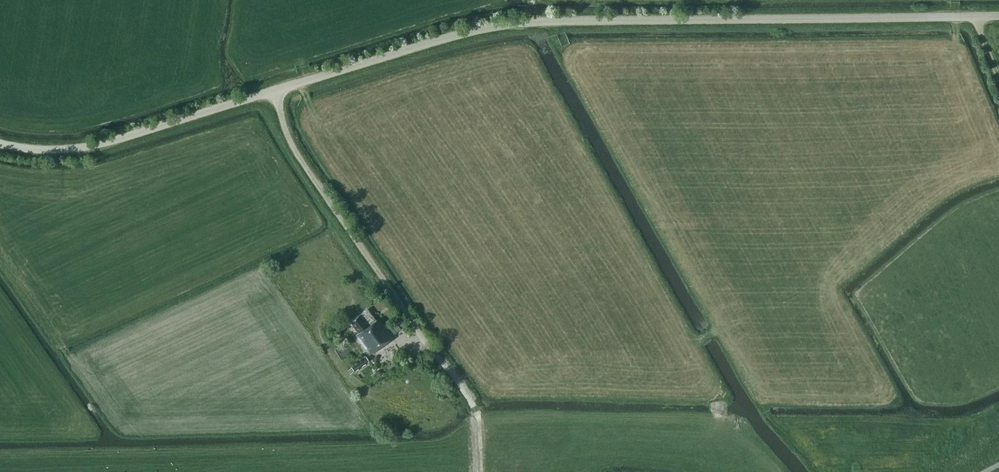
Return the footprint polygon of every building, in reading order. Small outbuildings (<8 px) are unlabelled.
[(391,336),(395,333),(390,326),(386,328),(379,319),(374,322),(366,310),(350,321),(358,333),(356,335),(370,355),(393,339),(391,336)] [(350,373),(369,360),(366,356),(348,369),(350,373)]
